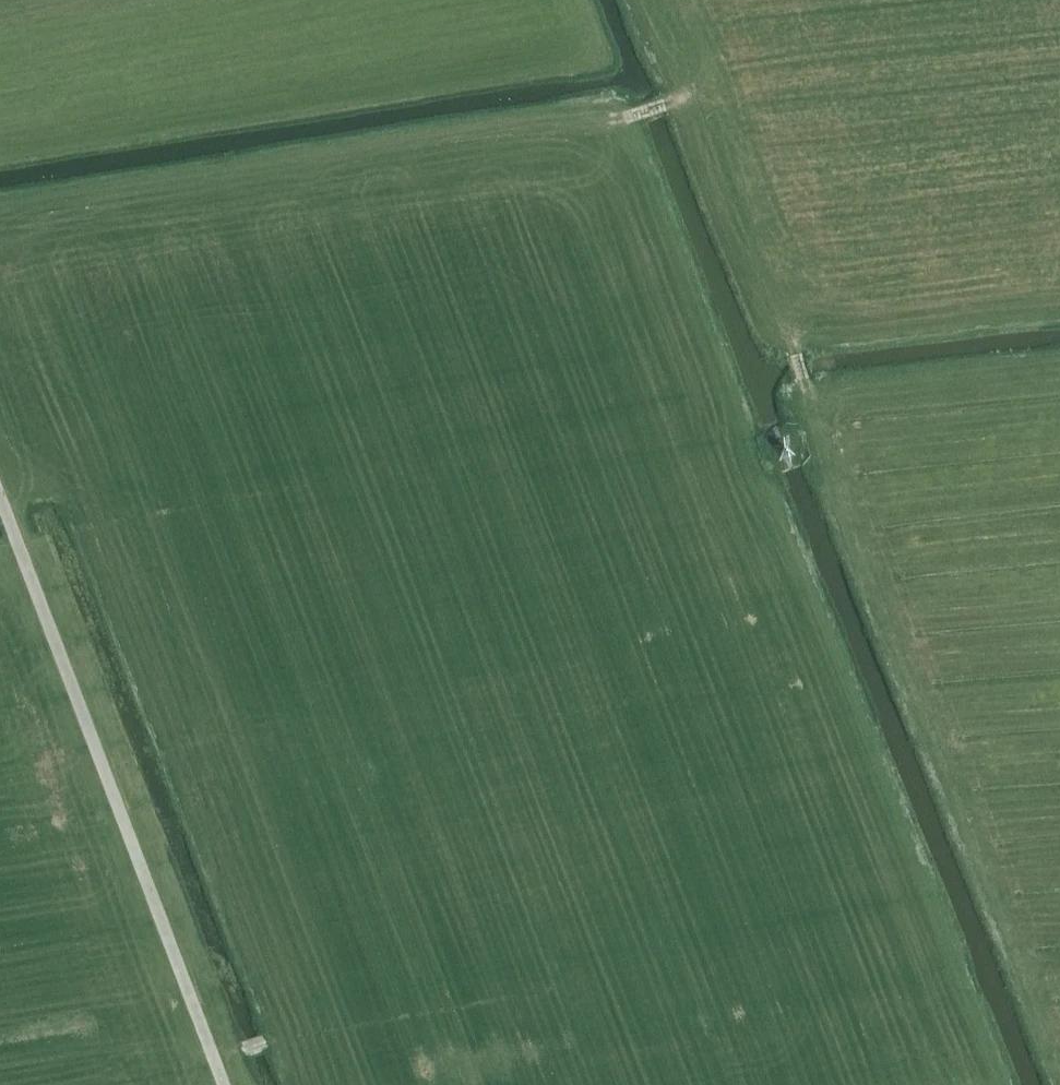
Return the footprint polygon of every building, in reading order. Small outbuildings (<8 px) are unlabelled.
[(789,440),(778,445),(773,447),(779,462),(795,456),(789,440)]
